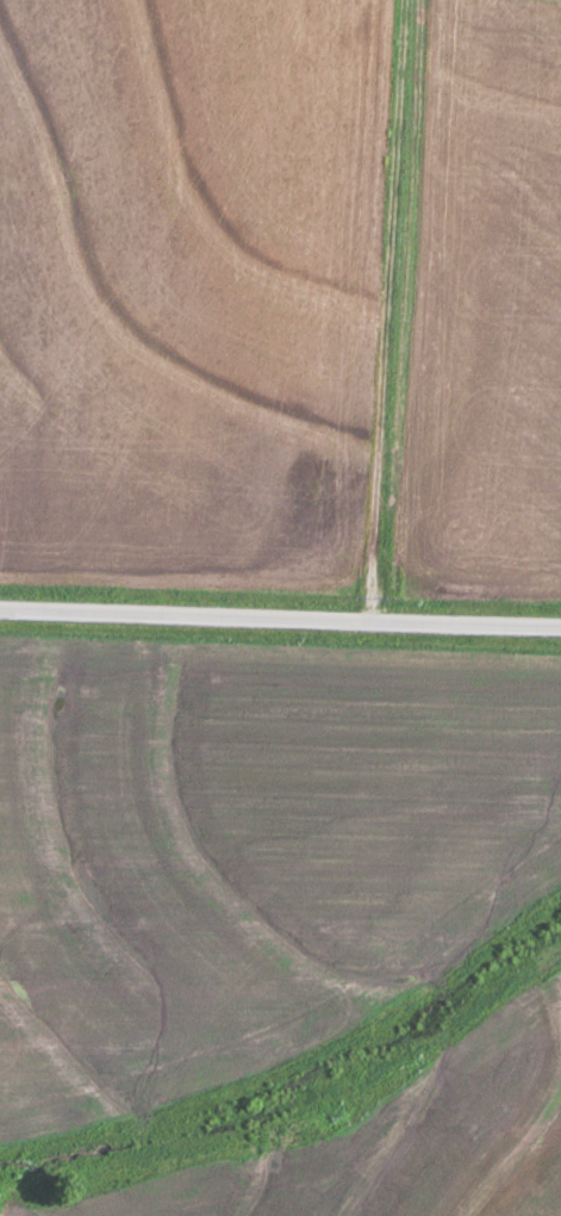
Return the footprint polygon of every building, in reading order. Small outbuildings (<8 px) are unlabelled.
[(376,248),(368,248),(368,274),(376,274),(376,248)]
